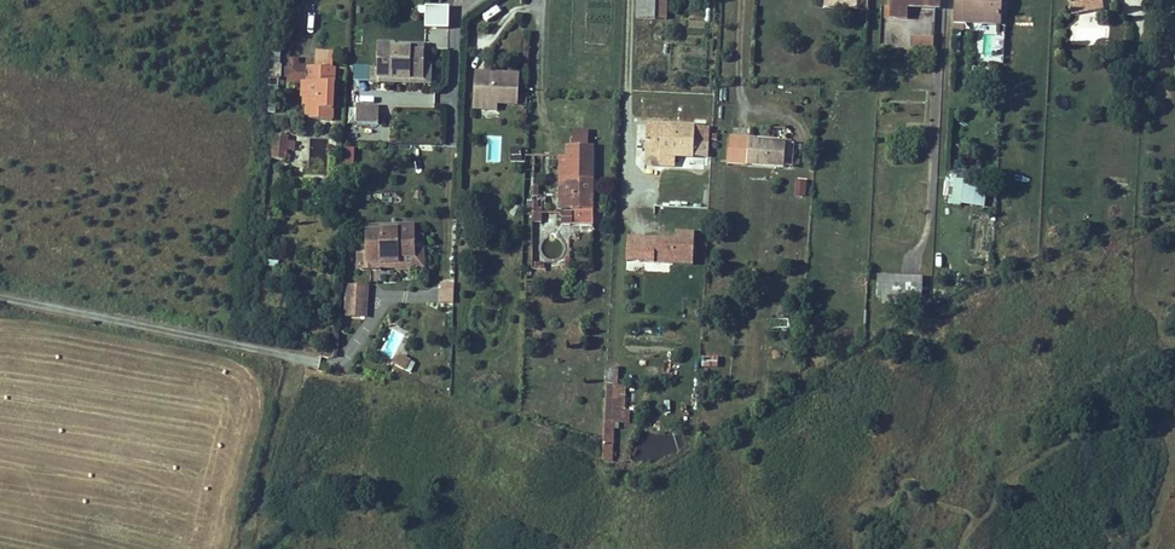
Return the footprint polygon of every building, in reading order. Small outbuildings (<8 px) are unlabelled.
[(657,18),(658,0),(639,0),(639,17),(657,18)] [(657,18),(668,18),(669,0),(658,0),(657,18)] [(845,8),(860,8),(860,0),(845,0),(845,8)] [(937,0),(893,0),(892,16),(907,16),(907,4),(937,5),(937,0)] [(1008,0),(955,0),(954,20),(1007,22),(1008,0)] [(1106,6),(1105,0),(1090,0),(1073,3),(1075,11),(1106,6)] [(431,5),(432,24),(445,24),(445,5),(431,5)] [(935,48),(935,37),(913,37),(913,48),(935,48)] [(396,49),(396,46),(382,45),(380,69),(373,69),(372,83),(380,83),(381,78),(424,80),(425,54),(411,53),(411,50),(396,49)] [(332,54),(315,53),(314,69),(331,70),(332,54)] [(291,70),(300,70),(300,63),(292,62),(291,70)] [(370,66),(356,65),(355,80),(369,80),(370,66)] [(330,121),(333,70),(331,70),(314,69),(311,68),(310,71),(309,82),(307,82),(307,84),(305,84),(304,104),(310,104),(309,119),(330,121)] [(300,70),(291,70),(290,83),(305,84),(307,84),(307,82),(309,82),(310,71),(300,70)] [(499,108),(520,109),(521,72),(501,72),(501,75),(486,75),(486,71),(477,71),(475,107),(499,108)] [(361,108),(360,125),(382,126),(382,109),(361,108)] [(662,163),(662,154),(663,124),(648,123),(647,153),(646,163),(662,163)] [(663,124),(662,154),(675,155),(696,156),(697,126),(663,124)] [(786,128),(774,128),(774,137),(785,137),(786,128)] [(276,142),(291,143),(291,135),(278,134),(277,136),(276,142)] [(592,134),(573,134),(573,147),(592,147),(592,134)] [(733,161),(788,166),(789,139),(735,135),(733,161)] [(697,140),(696,157),(708,158),(709,141),(697,140)] [(290,150),(291,143),(276,142),(275,160),(289,162),(290,150)] [(298,144),(291,143),(290,150),(297,151),(298,144)] [(355,146),(344,146),(343,163),(354,164),(355,146)] [(511,147),(511,159),(522,159),(521,147),(511,147)] [(594,220),(595,147),(592,147),(573,147),(569,147),(569,157),(568,190),(560,190),(560,206),(576,207),(581,207),(581,220),(594,220)] [(675,155),(662,154),(662,163),(675,164),(675,155)] [(568,190),(569,157),(560,157),(560,190),(568,190)] [(808,181),(796,180),(795,194),(807,195),(808,181)] [(952,180),(949,201),(986,205),(989,184),(952,180)] [(541,223),(542,211),(534,210),(532,221),(541,223)] [(399,235),(372,236),(373,258),(364,258),(365,271),(374,271),(373,266),(400,265),(400,260),(416,260),(416,229),(399,230),(399,235)] [(632,234),(630,259),(695,263),(697,233),(677,231),(677,237),(632,234)] [(895,315),(921,301),(921,275),(878,273),(877,295),(895,296),(895,315)] [(353,291),(352,313),(368,314),(368,292),(353,291)] [(653,336),(654,350),(675,349),(675,336),(653,336)] [(705,354),(702,366),(716,370),(720,358),(705,354)] [(412,359),(403,355),(398,365),(407,369),(412,359)] [(620,368),(608,368),(602,458),(613,459),(615,428),(619,428),(620,421),(630,421),(631,411),(624,410),(625,385),(619,385),(620,368)]
